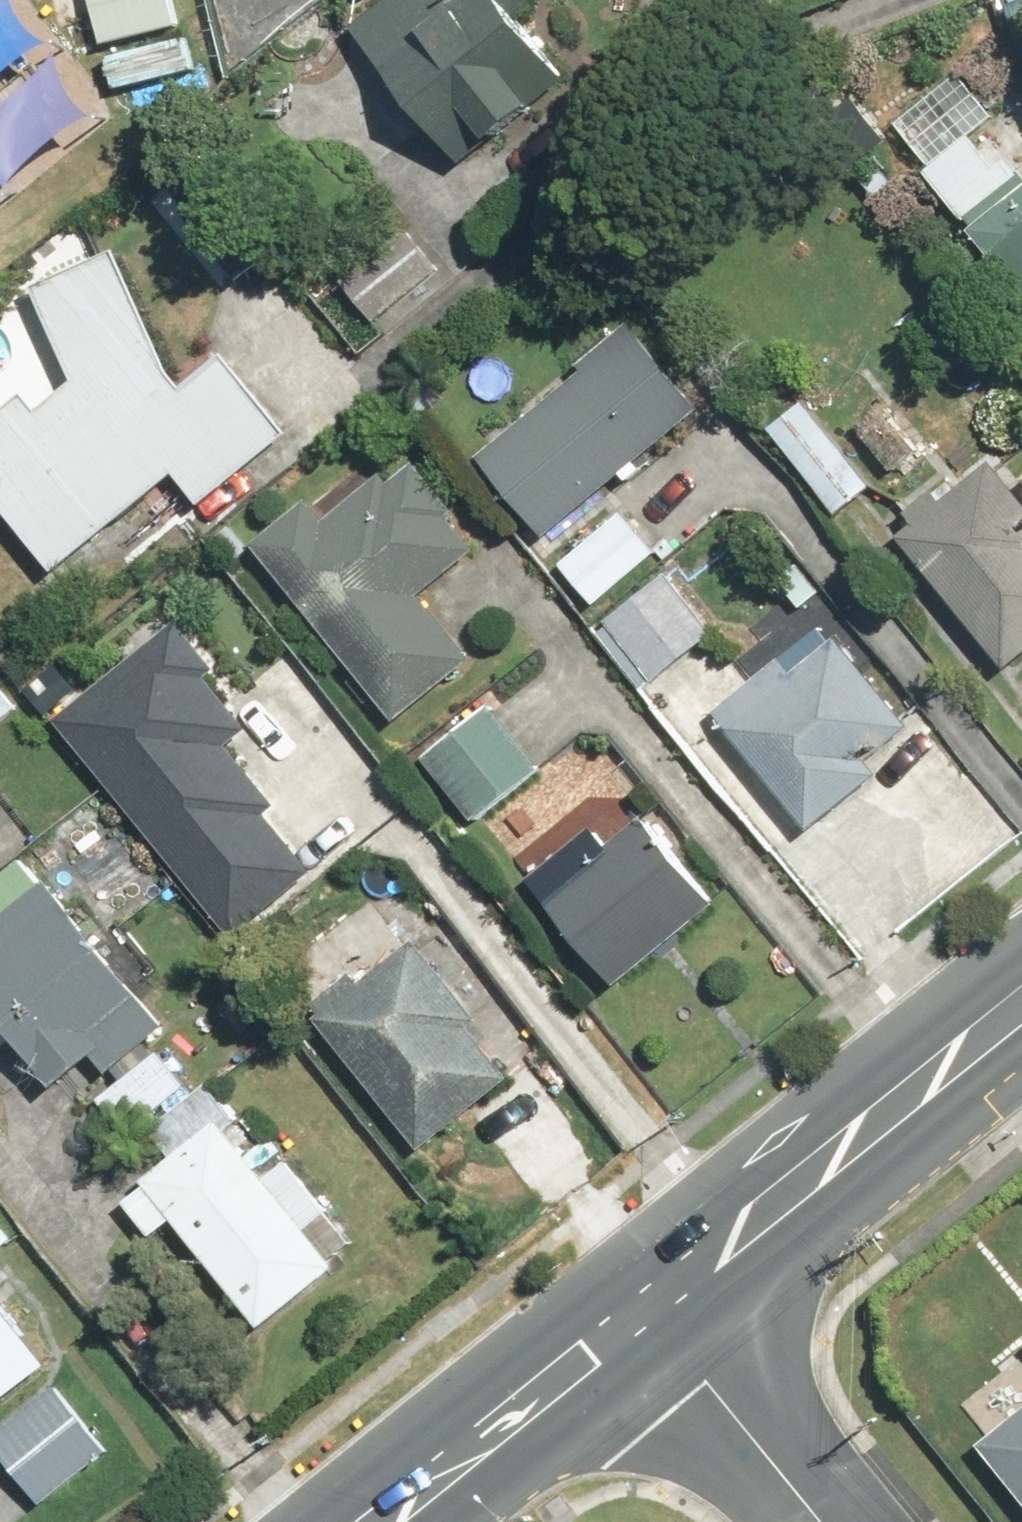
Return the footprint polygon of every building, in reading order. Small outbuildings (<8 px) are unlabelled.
[(190,0),(97,0),(108,43),(195,20),(190,0)] [(527,0),(402,0),(360,34),(462,159),(509,121),(525,142),(571,104),(555,83),(579,63),(527,0)] [(898,121),(998,249),(1021,231),(1021,105),(983,55),(898,121)] [(461,274),(425,228),(349,287),(385,333),(461,274)] [(998,249),(995,252),(1021,286),(1021,231),(998,249)] [(0,426),(0,466),(11,478),(0,488),(0,491),(67,571),(180,475),(207,507),(292,435),(228,358),(191,389),(175,370),(127,256),(47,290),(85,379),(46,412),(34,397),(0,426)] [(595,378),(493,458),(555,539),(715,414),(644,321),(586,366),(595,378)] [(841,522),(880,489),(853,457),(814,490),(841,522)] [(322,503),(265,549),(404,720),(481,658),(435,601),(490,556),(462,521),(468,516),(423,460),(341,527),(322,503)] [(920,530),(911,537),(1019,663),(1021,661),(1021,490),(999,463),(952,502),(941,490),(910,517),(920,530)] [(668,562),(632,515),(568,565),(604,611),(668,562)] [(822,541),(782,578),(809,607),(849,571),(822,541)] [(725,632),(677,574),(610,629),(658,687),(725,632)] [(323,874),(275,816),(284,808),(236,750),(256,734),(213,683),(226,673),(182,620),(140,655),(58,724),(241,942),(323,874)] [(835,623),(724,712),(817,829),(928,740),(835,623)] [(504,707),(435,760),(485,825),(554,772),(504,707)] [(0,784),(0,820),(17,805),(0,784)] [(621,989),(688,937),(731,904),(664,818),(622,851),(607,832),(540,884),(621,989)] [(57,887),(28,852),(0,874),(0,908),(13,923),(0,934),(0,1062),(29,1038),(79,1099),(170,1024),(57,887)] [(351,917),(287,966),(428,1149),(529,1072),(429,942),(392,970),(351,917)] [(193,1086),(166,1054),(108,1102),(135,1135),(193,1086)] [(176,1163),(151,1183),(128,1201),(163,1244),(186,1226),(271,1331),(356,1262),(216,1089),(156,1137),(176,1163)] [(57,1373),(18,1323),(52,1297),(20,1257),(0,1273),(0,1417),(57,1373)] [(0,1444),(0,1450),(49,1511),(117,1457),(65,1391),(0,1444)] [(990,1443),(1021,1481),(1021,1417),(990,1443)]
